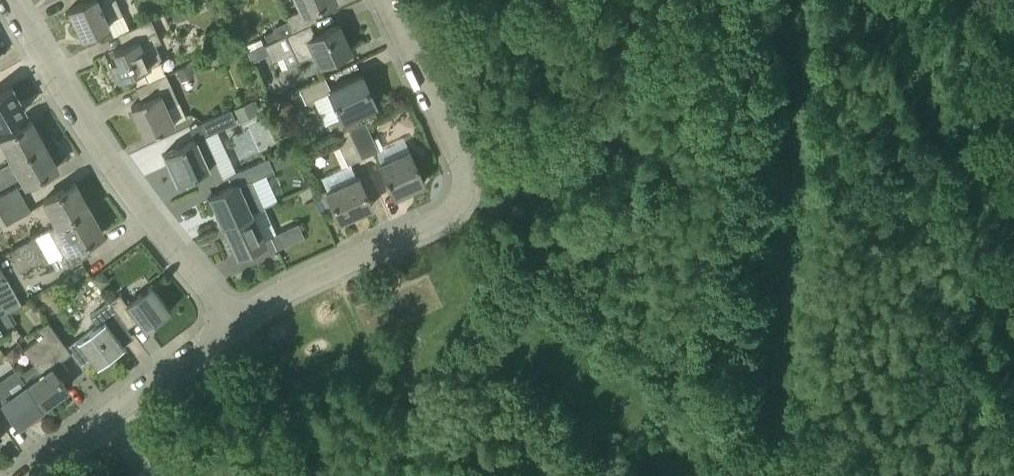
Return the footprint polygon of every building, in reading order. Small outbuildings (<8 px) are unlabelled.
[(116,0),(87,0),(88,1),(69,9),(82,38),(112,24),(110,20),(123,15),(116,0)] [(310,23),(317,20),(312,9),(332,0),(294,0),(299,10),(285,16),(287,20),(273,26),(274,30),(265,34),(268,42),(269,43),(310,23)] [(171,10),(176,22),(188,17),(182,5),(171,10)] [(110,62),(119,80),(162,60),(155,44),(160,42),(150,20),(126,31),(131,43),(113,51),(117,59),(110,62)] [(269,43),(268,42),(263,44),(263,45),(268,55),(270,61),(293,51),(297,61),(312,54),(317,65),(350,50),(339,25),(316,35),(310,23),(269,43)] [(268,55),(263,45),(247,53),(251,62),(268,55)] [(176,69),(182,82),(195,76),(189,64),(176,69)] [(166,74),(148,82),(135,88),(142,102),(131,107),(145,137),(175,123),(167,107),(179,102),(166,74)] [(362,75),(330,89),(330,90),(344,120),(329,126),(334,136),(349,129),(365,122),(364,121),(362,122),(357,113),(376,105),(362,75)] [(325,78),(307,87),(300,90),(305,102),(312,99),(330,90),(330,89),(325,78)] [(25,110),(12,86),(0,92),(0,125),(25,110)] [(258,112),(253,100),(234,108),(239,121),(258,112)] [(295,119),(299,105),(283,100),(278,114),(295,119)] [(237,121),(231,108),(190,127),(195,139),(164,154),(178,183),(194,175),(200,187),(222,177),(217,165),(230,159),(217,130),(237,121)] [(44,144),(31,120),(0,138),(0,143),(11,162),(44,144)] [(365,122),(349,129),(362,158),(378,150),(365,122)] [(346,164),(362,158),(349,129),(334,136),(346,164)] [(44,144),(11,162),(24,186),(57,167),(44,144)] [(295,159),(290,147),(280,152),(285,163),(295,159)] [(424,183),(409,150),(379,164),(394,197),(424,183)] [(223,226),(251,213),(251,211),(263,206),(251,180),(273,170),(268,158),(240,170),(246,182),(239,185),(238,183),(210,196),(223,226)] [(372,207),(357,175),(323,191),(329,204),(331,203),(340,221),(372,207)] [(56,225),(88,207),(75,183),(42,201),(56,225)] [(24,199),(17,186),(0,195),(0,212),(0,213),(24,199)] [(329,204),(323,191),(319,193),(325,206),(329,204)] [(24,199),(0,213),(6,223),(30,210),(24,199)] [(88,207),(56,225),(64,240),(57,244),(69,266),(85,257),(79,246),(103,233),(88,207)] [(251,213),(223,226),(237,255),(265,242),(251,213)] [(270,235),(276,247),(304,235),(298,222),(270,235)] [(102,271),(92,279),(99,288),(105,284),(106,276),(102,271)] [(6,311),(21,302),(6,277),(1,280),(0,281),(0,315),(6,311)] [(109,301),(128,327),(138,320),(145,330),(171,311),(151,285),(128,303),(120,293),(109,301)] [(116,336),(128,327),(109,301),(91,315),(97,323),(67,345),(71,352),(82,367),(92,359),(97,366),(123,346),(116,336)] [(0,315),(0,326),(2,330),(13,323),(6,311),(0,315)] [(71,352),(67,345),(47,321),(34,331),(39,337),(23,349),(41,373),(26,385),(43,407),(67,388),(59,377),(68,369),(61,359),(71,352)] [(9,413),(18,425),(43,407),(26,385),(7,399),(0,390),(0,419),(9,413)]
